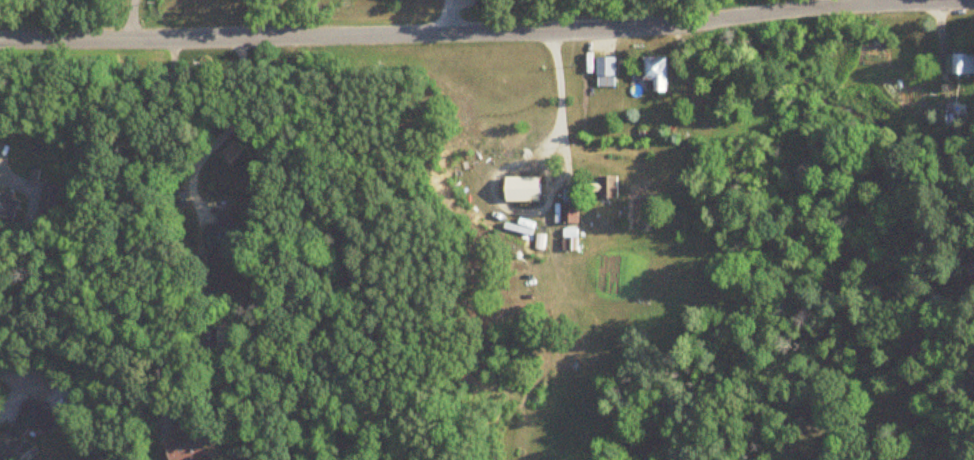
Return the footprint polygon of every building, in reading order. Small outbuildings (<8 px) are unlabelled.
[(955,54),(955,75),(973,75),(973,54),(955,54)] [(618,58),(599,58),(599,87),(618,87),(618,58)] [(671,92),(671,58),(645,58),(645,82),(658,82),(658,92),(671,92)] [(965,103),(946,102),(945,114),(965,114),(965,103)] [(542,177),(507,177),(507,202),(542,202),(542,177)] [(601,179),(601,198),(615,198),(615,179),(601,179)] [(14,200),(16,195),(5,190),(2,199),(0,198),(0,217),(16,223),(24,204),(14,200)] [(579,190),(563,190),(563,251),(579,251),(579,190)] [(51,436),(57,414),(20,403),(5,458),(13,459),(30,459),(35,444),(26,442),(29,430),(51,436)] [(215,454),(208,454),(208,436),(193,436),(193,426),(179,426),(179,443),(172,443),(172,459),(215,459),(215,454)]
